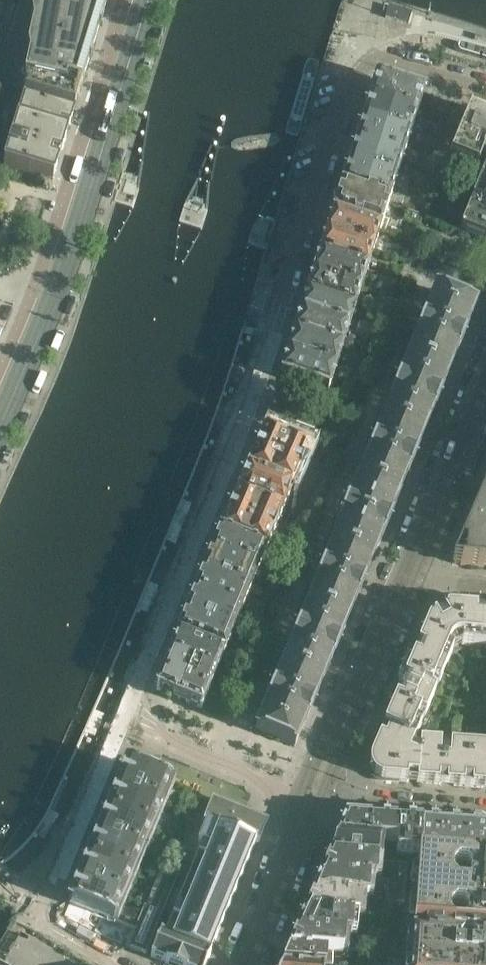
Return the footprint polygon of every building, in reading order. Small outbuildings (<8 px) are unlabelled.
[(104,13),(108,0),(36,0),(30,25),(32,32),(26,57),(28,65),(23,89),(24,96),(24,99),(74,114),(104,13)] [(409,25),(412,14),(412,13),(389,6),(386,18),(409,25)] [(417,115),(423,96),(378,81),(371,100),(417,115)] [(67,137),(73,115),(24,99),(17,122),(67,137)] [(410,137),(417,115),(371,100),(364,122),(410,137)] [(470,111),(450,160),(477,171),(482,159),(485,161),(485,118),(470,111)] [(60,159),(67,137),(17,122),(10,144),(60,159)] [(403,159),(410,137),(364,122),(357,144),(403,159)] [(53,181),(60,159),(10,144),(3,166),(53,181)] [(396,180),(403,159),(357,144),(350,166),(396,180)] [(389,202),(396,180),(350,166),(344,187),(389,202)] [(473,199),(471,198),(467,208),(469,209),(460,231),(485,241),(485,168),(473,199)] [(380,231),(389,202),(344,187),(335,215),(335,214),(334,217),(380,231)] [(420,225),(423,216),(409,211),(405,220),(420,225)] [(373,251),(380,231),(334,217),(327,237),(373,251)] [(409,250),(413,242),(394,236),(391,244),(409,250)] [(367,271),(373,251),(327,237),(321,257),(367,271)] [(361,292),(367,271),(321,257),(315,277),(361,292)] [(354,312),(361,292),(315,277),(308,297),(354,312)] [(388,296),(393,284),(390,282),(385,295),(388,296)] [(426,372),(456,299),(436,291),(425,318),(424,318),(417,336),(417,337),(406,363),(426,372)] [(348,332),(354,312),(308,297),(302,317),(348,332)] [(458,353),(465,335),(465,334),(476,307),(456,299),(426,372),(446,380),(457,353),(458,353)] [(341,352),(348,332),(302,317),(296,338),(341,352)] [(370,339),(372,331),(357,326),(354,334),(370,339)] [(335,373),(341,352),(296,338),(289,358),(335,373)] [(328,394),(335,373),(289,358),(283,379),(328,394)] [(446,380),(426,372),(406,363),(400,378),(399,378),(396,387),(437,404),(441,395),(440,395),(446,380)] [(348,400),(356,380),(348,378),(340,397),(348,400)] [(433,413),(437,404),(396,387),(392,397),(393,397),(386,412),(406,420),(426,428),(432,413),(433,413)] [(377,492),(406,420),(386,412),(376,438),(375,438),(367,457),(368,457),(357,483),(357,484),(377,492)] [(408,474),(416,455),(415,455),(426,428),(406,420),(377,492),(397,500),(408,473),(408,474)] [(271,481),(288,441),(266,431),(249,472),(271,481)] [(293,490),(310,450),(288,441),(271,481),(293,490)] [(271,481),(249,472),(248,472),(239,494),(262,504),(284,513),(293,490),(271,481)] [(382,539),(391,517),(391,516),(398,500),(397,500),(377,492),(357,484),(357,483),(356,483),(350,499),(348,499),(339,521),(340,522),(334,538),(335,538),(355,546),(374,554),(374,555),(375,555),(382,539)] [(485,488),(485,489),(452,566),(461,566),(485,568),(485,488)] [(245,544),(262,504),(239,494),(222,534),(245,544)] [(267,553),(284,513),(262,504),(245,544),(267,553)] [(267,553),(245,544),(222,534),(213,555),(258,574),(267,553)] [(325,618),(355,546),(335,538),(334,538),(324,565),(323,564),(315,583),(316,583),(305,610),(325,618)] [(356,600),(364,581),(363,581),(374,555),(374,554),(355,546),(325,618),(345,626),(356,599),(356,600)] [(249,594),(258,574),(213,555),(205,575),(249,594)] [(241,615),(249,594),(205,575),(196,596),(241,615)] [(232,635),(241,615),(196,596),(187,617),(232,635)] [(345,626),(325,618),(305,610),(299,625),(298,624),(294,634),(335,651),(339,641),(338,641),(345,626)] [(485,629),(485,614),(452,612),(449,612),(447,612),(445,613),(442,614),(439,614),(437,614),(436,615),(435,617),(434,619),(432,620),(430,622),(429,624),(428,625),(415,654),(446,667),(453,651),(448,649),(451,644),(451,643),(452,642),(454,641),(456,641),(462,640),(461,646),(485,648),(485,629)] [(223,656),(232,635),(187,617),(179,637),(223,656)] [(332,660),(335,651),(294,634),(290,643),(291,644),(285,658),(305,666),(325,674),(331,660),(332,660)] [(215,675),(223,656),(179,637),(171,656),(193,666),(215,675)] [(425,717),(436,692),(431,690),(434,681),(439,683),(446,667),(415,654),(401,687),(399,688),(398,689),(397,691),(397,693),(398,695),(384,729),(415,742),(421,726),(416,723),(420,715),(425,717)] [(179,700),(193,666),(171,656),(156,691),(179,700)] [(275,739),(305,666),(285,658),(274,685),(273,685),(266,703),(267,703),(255,731),(275,739)] [(202,707),(215,675),(193,666),(179,700),(202,709),(203,707),(202,707)] [(307,720),(314,702),(314,701),(325,674),(305,666),(275,739),(295,747),(306,720),(307,720)] [(468,788),(471,742),(459,741),(460,733),(461,733),(462,719),(456,719),(452,722),(450,745),(449,744),(448,743),(447,743),(445,743),(444,743),(442,744),(441,745),(441,740),(420,738),(420,743),(417,773),(413,772),(413,778),(407,783),(468,788)] [(417,773),(420,743),(415,742),(384,729),(371,758),(371,760),(370,762),(370,764),(370,766),(370,768),(371,770),(372,772),(373,774),(374,775),(375,777),(377,778),(379,779),(380,780),(382,781),(385,781),(407,783),(413,778),(413,772),(417,773)] [(471,742),(468,788),(485,789),(485,743),(471,742)] [(162,806),(171,782),(127,764),(117,787),(162,806)] [(152,829),(162,806),(117,787),(107,810),(152,829)] [(256,843),(257,844),(266,821),(215,800),(206,823),(198,843),(202,845),(198,854),(202,856),(195,873),(191,871),(184,889),(191,892),(184,909),(177,906),(172,916),(180,920),(172,939),(160,934),(150,957),(165,963),(165,964),(168,964),(207,964),(211,955),(210,955),(256,843)] [(142,852),(152,829),(107,810),(98,833),(142,852)] [(397,841),(399,822),(349,819),(345,821),(338,838),(383,841),(397,841)] [(420,852),(422,824),(399,822),(397,841),(396,854),(420,855),(420,852)] [(442,853),(444,825),(422,824),(420,852),(442,853)] [(463,855),(465,827),(444,825),(442,853),(463,855)] [(485,842),(485,829),(465,827),(463,855),(485,857),(485,842)] [(133,875),(142,852),(98,833),(88,856),(133,875)] [(383,851),(383,841),(338,838),(329,858),(377,861),(378,850),(383,851)] [(442,853),(420,852),(420,855),(412,935),(485,940),(485,857),(463,855),(442,853)] [(123,898),(133,875),(88,856),(79,880),(123,898)] [(376,879),(377,861),(329,858),(322,876),(369,879),(376,879)] [(145,954),(177,876),(162,870),(137,930),(129,948),(145,954)] [(368,897),(369,879),(322,876),(314,894),(361,897),(368,897)] [(114,921),(123,898),(79,880),(69,902),(114,921)] [(360,918),(361,897),(314,894),(305,914),(352,917),(360,918)] [(69,902),(64,916),(77,924),(77,923),(101,937),(106,939),(129,948),(137,930),(114,921),(69,902)] [(351,937),(352,917),(305,914),(297,932),(344,936),(351,937)] [(343,955),(344,936),(297,932),(289,951),(338,954),(343,955)] [(412,935),(385,933),(383,959),(399,960),(398,964),(485,964),(485,940),(412,935)] [(333,957),(338,958),(338,954),(289,951),(283,964),(296,964),(332,964),(333,957)]
